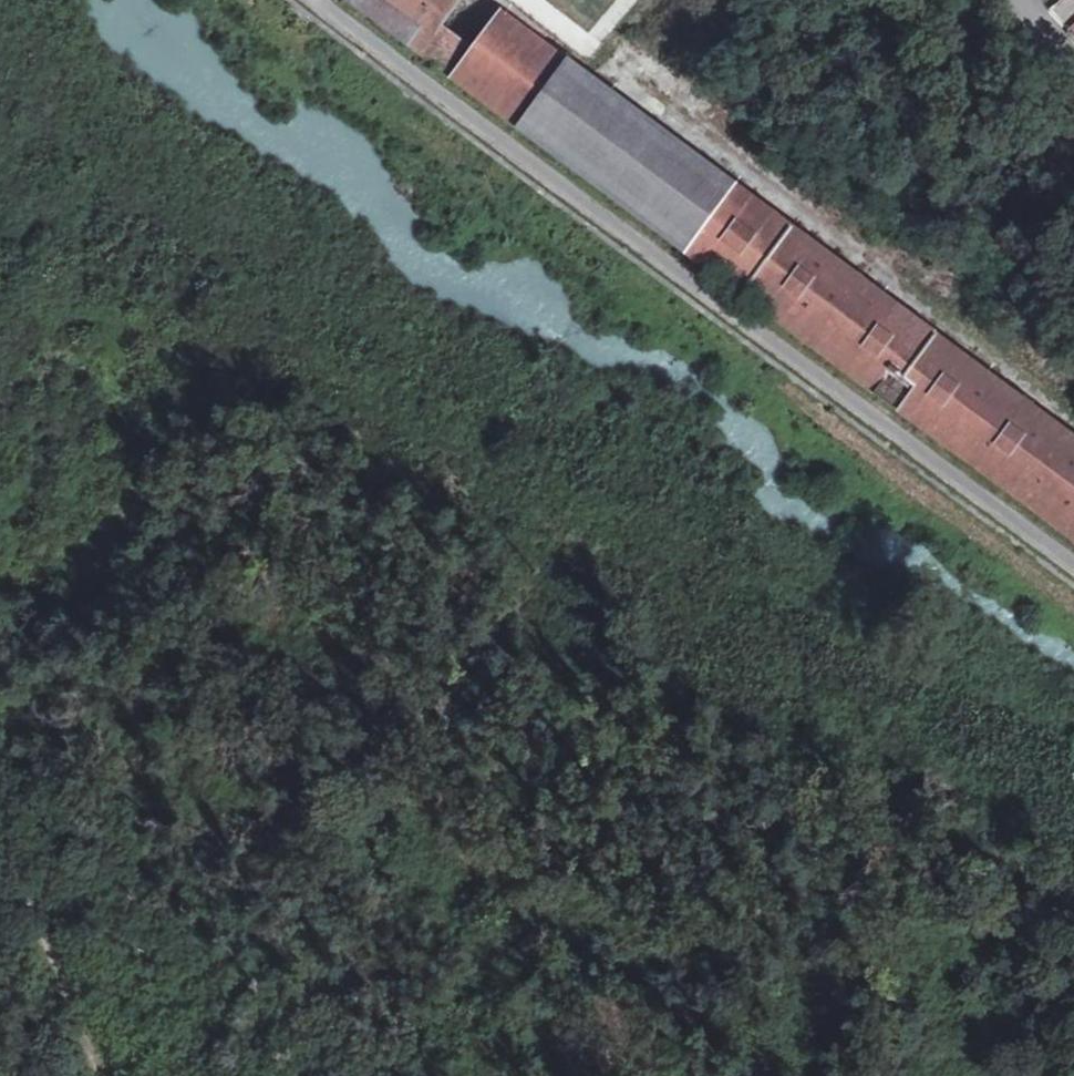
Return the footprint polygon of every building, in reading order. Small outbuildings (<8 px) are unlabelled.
[(500,12),(473,48),(440,23),(456,2),(453,0),(355,0),(1073,536),(1073,437),(500,12)]
